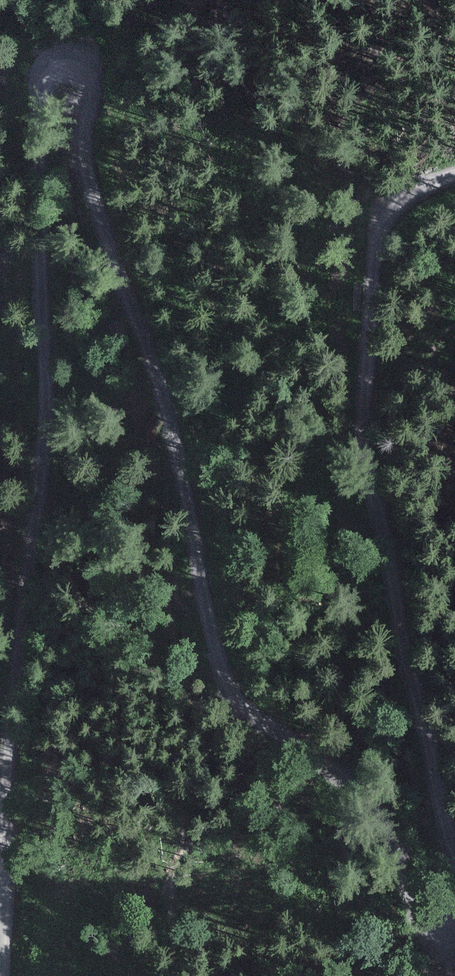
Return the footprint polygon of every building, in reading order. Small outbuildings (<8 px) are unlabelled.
[(212,484),(209,469),(198,472),(201,486),(212,484)]
